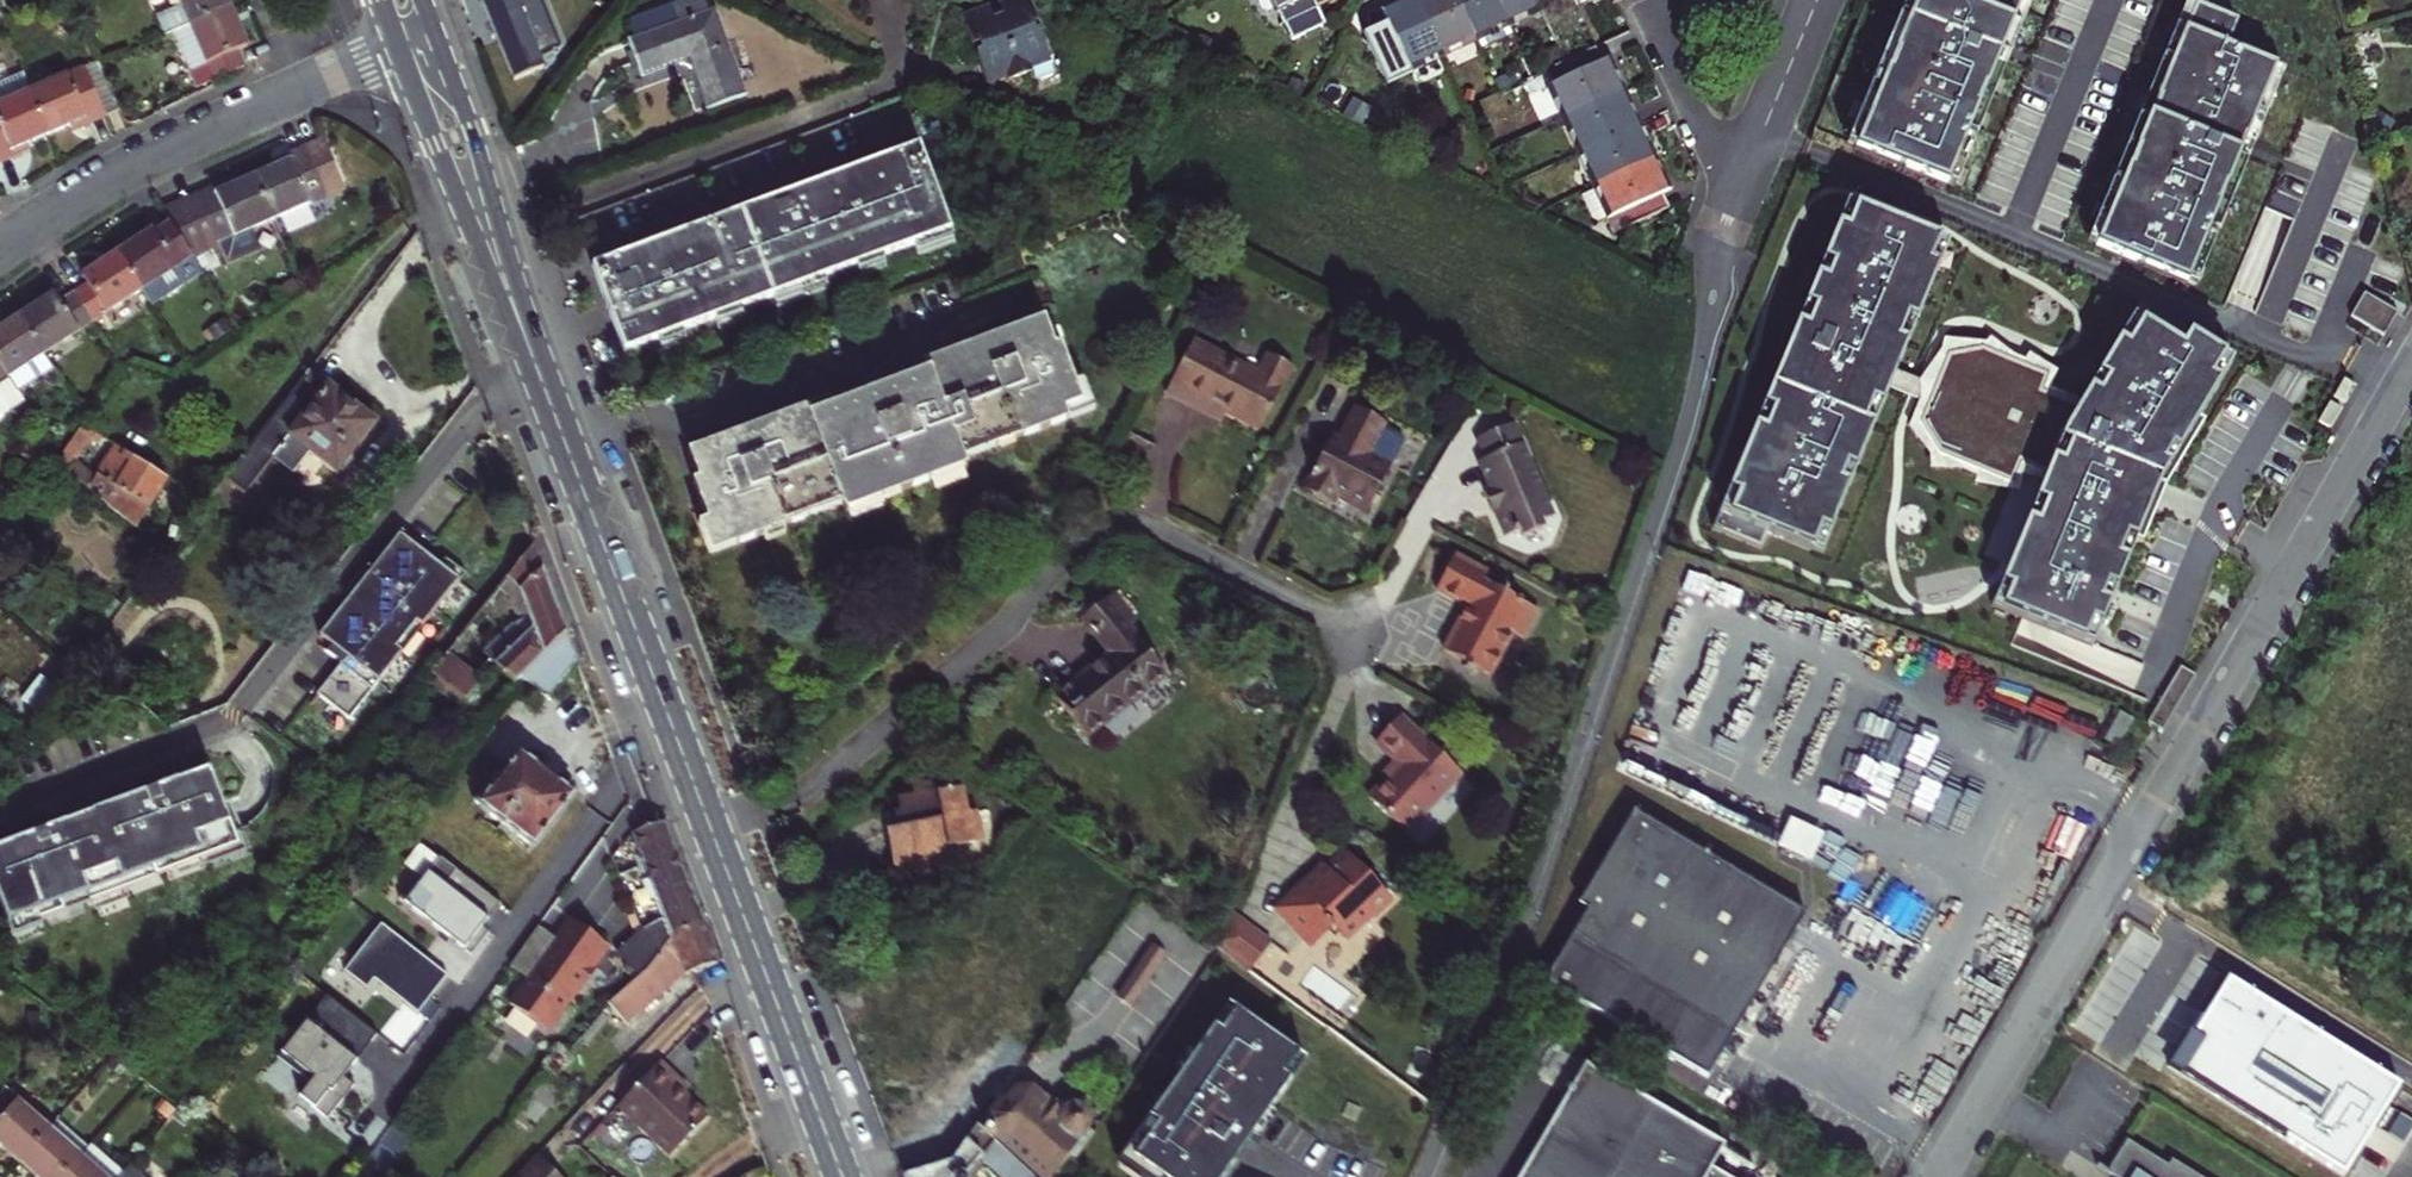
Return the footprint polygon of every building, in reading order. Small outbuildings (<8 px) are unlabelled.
[(179,45),(240,18),(232,0),(181,0),(187,16),(164,25),(173,47),(179,45)] [(512,84),(543,72),(538,59),(560,51),(541,0),(481,0),(512,84)] [(642,76),(681,62),(692,69),(708,111),(745,97),(714,10),(710,11),(706,0),(686,0),(629,21),(635,38),(629,40),(636,58),(642,76)] [(1039,29),(1033,30),(1031,22),(1036,20),(1028,0),(1014,0),(999,6),(1003,14),(993,17),(990,10),(963,20),(974,51),(979,49),(983,57),(978,59),(987,83),(1013,73),(1010,65),(1020,61),(1023,69),(1050,59),(1039,29)] [(1291,41),(1325,24),(1314,0),(1273,0),(1291,41)] [(1417,0),(1397,0),(1380,8),(1387,23),(1363,34),(1389,91),(1414,80),(1413,77),(1446,62),(1442,52),(1417,0)] [(1442,52),(1474,38),(1457,0),(1417,0),(1442,52)] [(1474,38),(1480,49),(1512,34),(1507,23),(1496,0),(1457,0),(1474,38)] [(1507,23),(1540,8),(1537,0),(1496,0),(1507,23)] [(1540,8),(1546,20),(1554,16),(1578,6),(1576,0),(1537,0),(1540,8)] [(1949,197),(2028,0),(1914,0),(1851,158),(1949,197)] [(2098,254),(2187,280),(2281,74),(2229,52),(2236,27),(2191,11),(2098,254)] [(1546,20),(1550,29),(1558,26),(1554,16),(1546,20)] [(255,53),(240,18),(179,45),(201,97),(253,74),(245,57),(255,53)] [(1565,118),(1622,92),(1614,77),(1607,61),(1602,63),(1595,48),(1565,62),(1555,67),(1561,81),(1550,87),(1565,118)] [(58,140),(86,128),(89,134),(116,123),(95,74),(40,98),(42,105),(58,140)] [(1291,79),(1287,89),(1300,95),(1305,86),(1291,79)] [(40,98),(39,99),(31,81),(0,94),(0,115),(0,116),(0,156),(6,170),(33,158),(31,152),(58,140),(42,105),(40,98)] [(1565,118),(1581,152),(1641,124),(1636,114),(1632,104),(1628,106),(1622,92),(1565,118)] [(1581,152),(1595,185),(1652,158),(1646,145),(1650,143),(1645,133),(1641,124),(1581,152)] [(351,184),(329,136),(284,156),(288,163),(260,177),(279,217),(351,184)] [(630,357),(658,347),(697,332),(728,321),(754,311),(787,299),(838,279),(870,268),(896,258),(927,247),(964,233),(934,150),(899,162),(903,171),(879,180),(875,171),(836,186),(840,195),(831,198),(830,196),(787,212),(788,214),(637,270),(634,261),(599,274),(630,357)] [(1659,174),(1652,158),(1595,185),(1597,188),(1582,195),(1592,219),(1599,222),(1601,221),(1608,236),(1667,207),(1661,193),(1667,191),(1659,174)] [(899,162),(875,171),(879,180),(903,171),(899,162)] [(177,227),(195,255),(226,242),(235,261),(265,246),(257,227),(279,217),(260,177),(232,189),(228,182),(165,210),(177,227)] [(840,195),(836,186),(634,261),(637,270),(788,214),(787,212),(830,196),(831,198),(840,195)] [(2021,479),(2045,484),(1995,610),(2096,645),(2161,487),(2239,368),(2143,315),(2085,407),(2042,395),(2053,379),(1983,346),(1941,343),(1920,380),(1900,375),(1950,255),(1845,213),(1720,520),(1826,552),(1893,392),(1918,402),(1908,429),(1928,458),(1928,471),(1974,476),(1973,487),(2019,494),(2021,479)] [(158,227),(122,251),(146,288),(158,305),(207,273),(195,255),(177,227),(164,236),(158,227)] [(964,233),(927,247),(932,259),(969,244),(964,233)] [(93,282),(78,291),(97,320),(146,288),(122,251),(88,273),(93,282)] [(896,258),(870,268),(874,280),(901,270),(896,258)] [(838,279),(787,299),(791,311),(843,291),(838,279)] [(58,293),(23,315),(48,353),(97,320),(78,291),(64,301),(58,293)] [(2351,318),(2382,335),(2394,317),(2365,297),(2351,318)] [(754,311),(728,321),(733,333),(759,323),(754,311)] [(58,367),(48,353),(23,315),(0,330),(0,388),(13,407),(15,409),(45,389),(39,380),(58,367)] [(1054,347),(1043,320),(1002,336),(979,344),(923,365),(927,373),(888,388),(865,397),(831,409),(828,401),(753,429),(730,438),(688,454),(693,468),(699,482),(693,484),(707,522),(715,542),(732,535),(737,546),(842,507),(845,515),(966,469),(963,461),(1068,422),(1064,411),(1082,404),(1060,345),(1054,347)] [(979,344),(1002,336),(1000,330),(977,339),(979,344)] [(697,332),(658,347),(662,359),(702,344),(697,332)] [(1165,394),(1200,411),(1204,402),(1227,413),(1259,430),(1292,366),(1268,354),(1257,374),(1193,340),(1165,394)] [(386,430),(317,377),(233,484),(257,503),(301,446),(346,481),(353,472),(356,474),(362,466),(360,464),(386,430)] [(2357,389),(2344,382),(2333,400),(2347,408),(2357,389)] [(865,397),(888,388),(886,383),(863,392),(865,397)] [(13,407),(0,388),(0,420),(13,407)] [(1204,402),(1200,411),(1222,423),(1227,413),(1204,402)] [(2346,410),(2332,402),(2322,421),(2336,428),(2346,410)] [(1330,504),(1336,494),(1367,510),(1391,466),(1369,454),(1386,423),(1354,407),(1337,438),(1332,435),(1304,489),(1330,504)] [(729,433),(730,438),(753,429),(751,424),(729,433)] [(1476,440),(1484,459),(1495,486),(1488,489),(1483,491),(1492,513),(1494,512),(1504,537),(1519,531),(1522,537),(1545,527),(1542,521),(1554,516),(1523,443),(1515,424),(1476,440)] [(109,442),(91,430),(66,468),(144,532),(175,484),(125,452),(105,480),(85,466),(99,445),(105,449),(109,442)] [(1125,431),(1108,461),(1135,477),(1153,447),(1125,431)] [(1495,486),(1484,459),(1477,462),(1488,489),(1495,486)] [(326,708),(358,733),(411,666),(405,661),(426,636),(432,640),(455,610),(468,594),(449,579),(409,548),(386,577),(389,578),(384,584),(382,582),(378,588),(359,611),(329,649),(341,658),(356,670),(352,675),(326,708)] [(547,645),(569,631),(539,550),(521,573),(527,591),(516,596),(527,628),(539,624),(547,645)] [(1486,573),(1453,556),(1436,590),(1468,606),(1445,651),(1490,675),(1513,632),(1524,637),(1538,610),(1482,580),(1486,573)] [(455,610),(457,611),(475,588),(455,573),(449,579),(468,594),(455,610)] [(353,606),(359,611),(378,588),(372,583),(353,606)] [(1139,625),(1116,595),(1084,621),(1112,656),(1059,699),(1074,719),(1090,739),(1169,676),(1133,630),(1139,625)] [(527,628),(532,640),(504,671),(496,679),(478,700),(477,700),(481,703),(495,687),(512,701),(533,679),(571,639),(569,631),(547,645),(539,624),(527,628)] [(471,648),(485,630),(480,626),(466,644),(471,648)] [(432,640),(426,636),(405,661),(411,666),(432,640)] [(583,670),(571,639),(533,679),(558,697),(583,670)] [(478,700),(496,679),(460,651),(443,674),(477,700),(478,700)] [(352,675),(356,670),(341,658),(336,665),(344,672),(345,670),(352,675)] [(2120,712),(2104,740),(2117,747),(2133,720),(2120,712)] [(1462,774),(1401,717),(1377,743),(1401,766),(1370,799),(1407,833),(1462,774)] [(503,791),(498,788),(483,808),(509,828),(505,834),(514,841),(519,835),(542,853),(580,805),(525,763),(503,791)] [(53,913),(97,899),(100,908),(102,907),(136,897),(133,887),(163,878),(166,887),(187,880),(234,865),(233,860),(248,855),(246,849),(250,848),(222,778),(168,797),(169,801),(161,803),(160,799),(0,854),(0,876),(16,924),(31,919),(34,929),(49,924),(56,922),(53,913)] [(957,856),(955,846),(979,842),(973,813),(965,814),(960,789),(938,794),(936,785),(913,789),(914,798),(898,801),(900,813),(895,813),(898,828),(886,831),(889,849),(893,868),(914,864),(912,855),(942,849),(944,858),(957,856)] [(1641,817),(1544,975),(1706,1074),(1709,1068),(1702,1064),(1709,1054),(1715,1058),(1732,1030),(1726,1026),(1796,911),(1802,915),(1805,910),(1635,806),(1632,811),(1641,817)] [(1777,853),(1810,867),(1823,837),(1789,823),(1777,853)] [(667,832),(636,844),(647,874),(654,893),(658,905),(689,893),(667,832)] [(187,880),(189,887),(256,864),(250,848),(246,849),(248,855),(233,860),(234,865),(187,880)] [(1392,900),(1348,854),(1329,872),(1325,867),(1281,910),(1308,938),(1327,921),(1333,928),(1334,928),(1343,939),(1368,915),(1371,919),(1392,900)] [(490,937),(508,913),(446,865),(427,889),(422,885),(404,908),(477,965),(496,941),(490,937)] [(654,893),(647,874),(623,883),(631,903),(642,898),(654,893)] [(136,897),(166,887),(163,878),(133,887),(136,897)] [(664,959),(675,944),(703,933),(689,893),(658,905),(646,909),(642,898),(631,903),(645,939),(664,959)] [(105,916),(139,905),(136,897),(102,907),(105,916)] [(97,899),(53,913),(56,922),(100,908),(97,899)] [(1214,946),(1241,966),(1262,937),(1228,911),(1213,945),(1214,946)] [(16,924),(21,937),(50,928),(49,924),(34,929),(31,919),(16,924)] [(1308,938),(1315,946),(1333,928),(1327,921),(1308,938)] [(533,988),(515,1013),(539,1031),(555,1010),(562,1014),(569,1013),(570,1014),(585,994),(590,997),(604,978),(598,974),(613,954),(580,929),(551,968),(532,954),(516,975),(533,988)] [(425,1024),(455,985),(387,933),(349,981),(373,999),(380,990),(425,1024)] [(717,972),(703,933),(675,944),(664,959),(646,984),(609,1012),(618,1024),(685,977),(689,984),(717,972)] [(545,936),(532,954),(551,968),(565,950),(545,936)] [(1241,966),(1250,973),(1271,944),(1262,937),(1241,966)] [(664,959),(645,939),(623,961),(646,984),(664,959)] [(1152,944),(1116,996),(1132,1007),(1168,955),(1152,944)] [(2189,1031),(2166,1069),(2345,1176),(2401,1083),(2227,979),(2194,1033),(2189,1031)] [(315,1093),(304,1107),(333,1129),(360,1095),(351,1088),(385,1045),(333,1004),(287,1063),(319,1088),(315,1093)] [(1229,1006),(1119,1161),(1141,1176),(1223,1176),(1305,1061),(1229,1006)] [(1587,1061),(1521,1176),(1734,1176),(1713,1165),(1727,1142),(1587,1061)] [(315,1093),(319,1088),(287,1063),(283,1067),(315,1093)] [(620,1110),(675,1161),(711,1121),(675,1087),(678,1084),(660,1067),(620,1110)] [(533,1137),(568,1095),(552,1081),(517,1124),(533,1137)] [(1042,1176),(1055,1176),(1092,1124),(1091,1113),(1088,1106),(1083,1102),(1076,1100),(1069,1101),(1063,1104),(1056,1099),(1054,1099),(1051,1103),(1027,1086),(996,1105),(987,1117),(986,1129),(984,1132),(1042,1176)] [(13,1100),(0,1115),(0,1134),(3,1136),(0,1140),(0,1150),(27,1173),(58,1139),(13,1100)] [(965,1143),(950,1163),(937,1167),(905,1176),(971,1176),(981,1164),(998,1176),(1042,1176),(984,1132),(977,1127),(965,1143)] [(27,1173),(32,1176),(81,1176),(90,1167),(58,1139),(27,1173)] [(2126,1139),(2106,1171),(2116,1176),(2200,1176),(2171,1159),(2167,1164),(2126,1139)] [(541,1165),(530,1176),(554,1176),(541,1165)] [(81,1176),(102,1176),(90,1167),(81,1176)]
